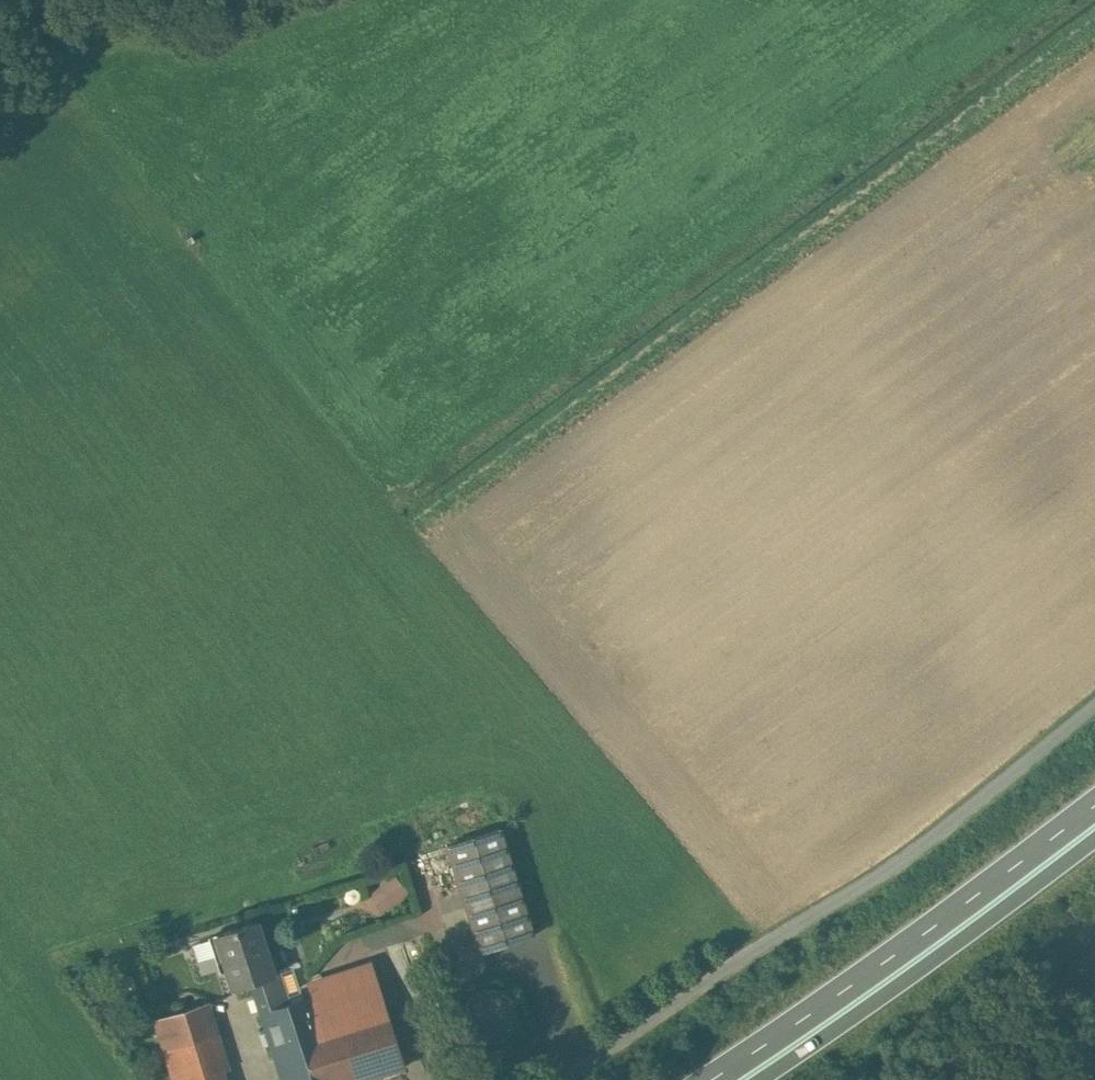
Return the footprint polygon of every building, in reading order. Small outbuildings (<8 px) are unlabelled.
[(499,829),(446,846),(480,953),(533,935),(499,829)] [(394,878),(379,889),(390,903),(405,892),(394,878)] [(256,922),(210,937),(216,958),(223,956),(233,988),(250,983),(273,976),(268,961),(268,960),(256,922)] [(288,1004),(273,959),(268,961),(273,976),(250,983),(261,1014),(263,1013),(262,1012),(288,1004)] [(489,988),(483,989),(479,991),(476,992),(472,995),(469,997),(466,1002),(464,1006),(463,1010),(462,1013),(462,1017),(463,1021),(463,1024),(465,1028),(467,1031),(469,1034),(472,1037),(475,1039),(479,1041),(485,1043),(490,1043),(495,1042),(498,1042),(502,1040),(504,1038),(507,1036),(510,1033),(513,1029),(515,1025),(516,1022),(516,1019),(517,1015),(516,1010),(515,1006),(512,1001),(508,996),(506,994),(503,992),(498,990),(494,989),(489,988)] [(262,1012),(263,1013),(284,1079),(339,1079),(322,1028),(312,996),(288,1004),(262,1012)] [(207,1003),(155,1019),(164,1049),(216,1032),(207,1003)] [(322,1028),(339,1079),(362,1079),(404,1067),(385,1008),(322,1028)] [(164,1049),(174,1079),(225,1079),(222,1071),(228,1069),(216,1032),(164,1049)]
